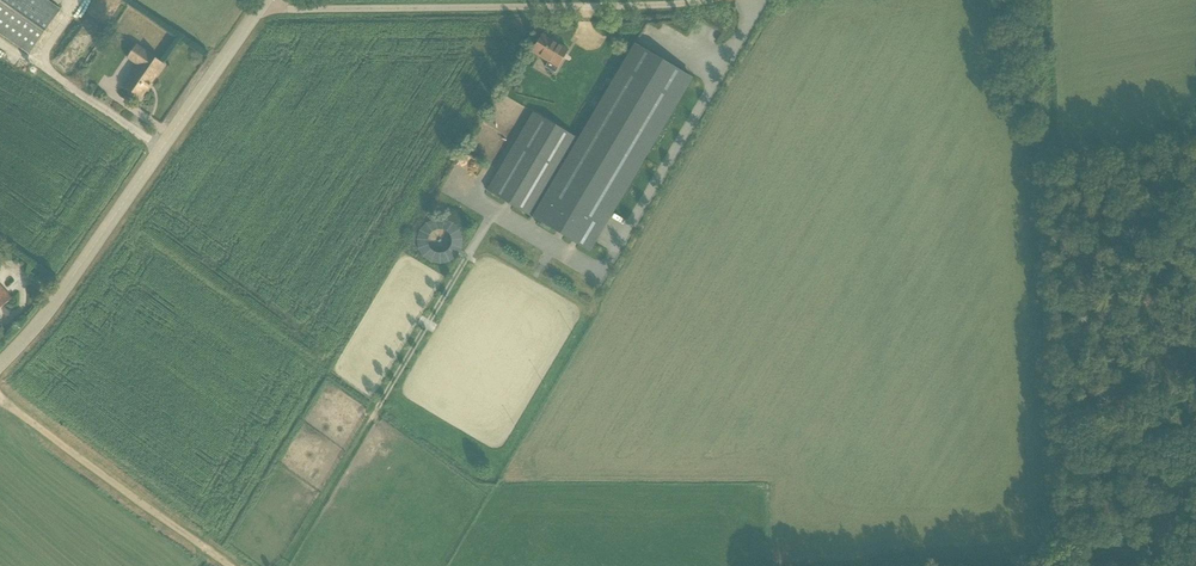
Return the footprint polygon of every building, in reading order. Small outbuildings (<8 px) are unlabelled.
[(29,55),(61,10),(46,0),(0,0),(0,35),(29,55)] [(703,26),(699,34),(704,36),(701,44),(706,47),(714,32),(703,26)] [(530,52),(555,67),(567,48),(541,32),(530,52)] [(530,213),(591,249),(695,74),(634,38),(530,213)] [(123,87),(141,99),(164,65),(136,45),(127,60),(137,66),(123,87)] [(45,63),(62,76),(74,60),(57,47),(45,63)] [(483,183),(529,209),(573,133),(527,107),(483,183)] [(449,163),(464,177),(474,166),(459,153),(449,163)] [(502,222),(499,227),(516,237),(519,231),(502,222)] [(11,299),(0,285),(0,309),(11,299)]
